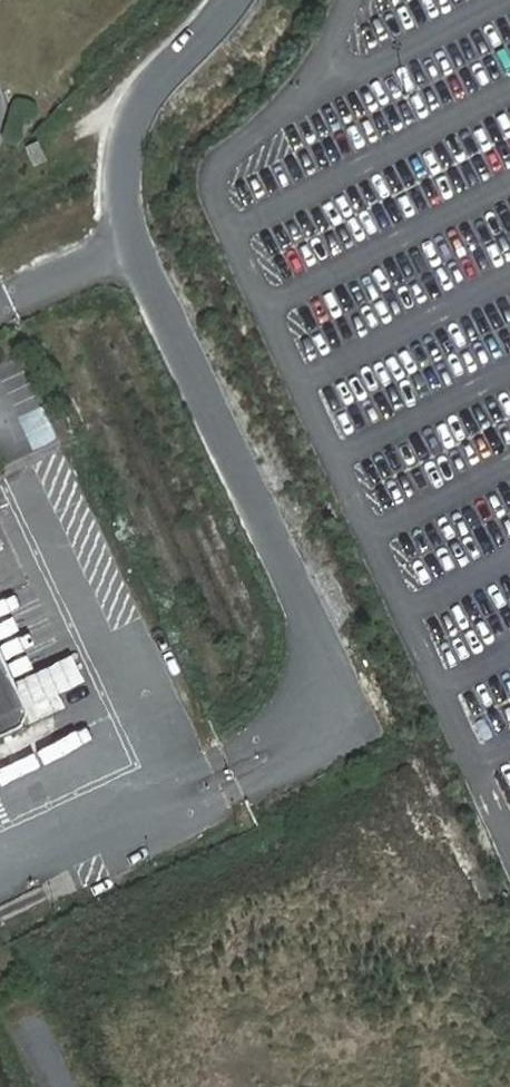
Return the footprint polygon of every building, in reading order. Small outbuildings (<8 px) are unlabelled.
[(21,732),(0,681),(0,741),(21,732)]
